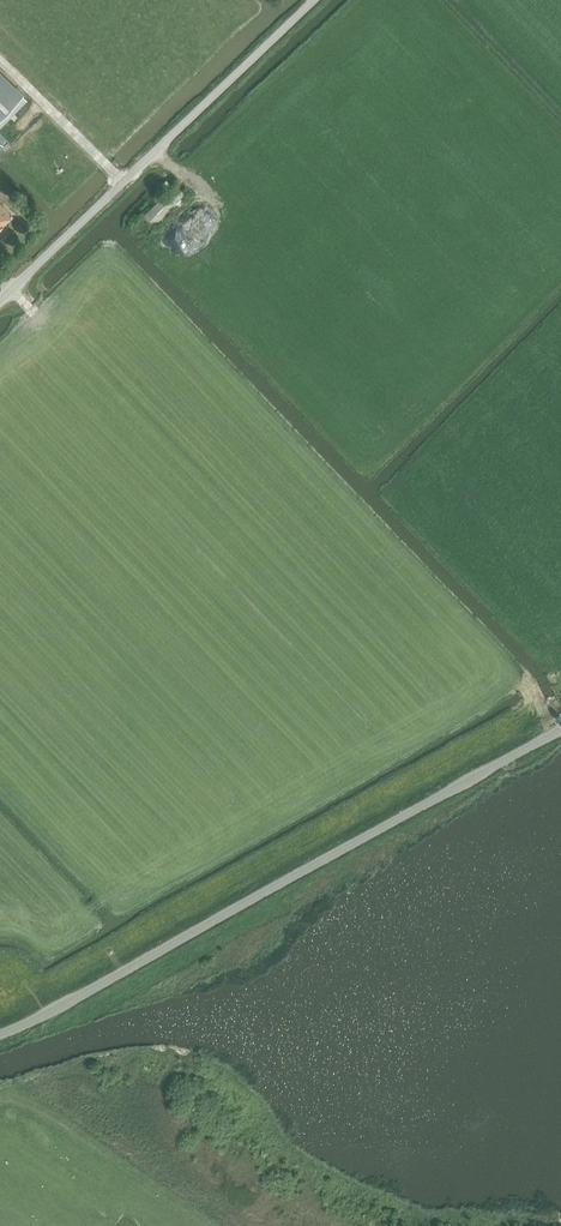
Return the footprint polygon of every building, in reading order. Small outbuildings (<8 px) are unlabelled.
[(27,101),(0,74),(0,128),(27,101)] [(143,216),(153,226),(186,195),(176,185),(143,216)] [(12,217),(0,204),(0,228),(12,217)]
